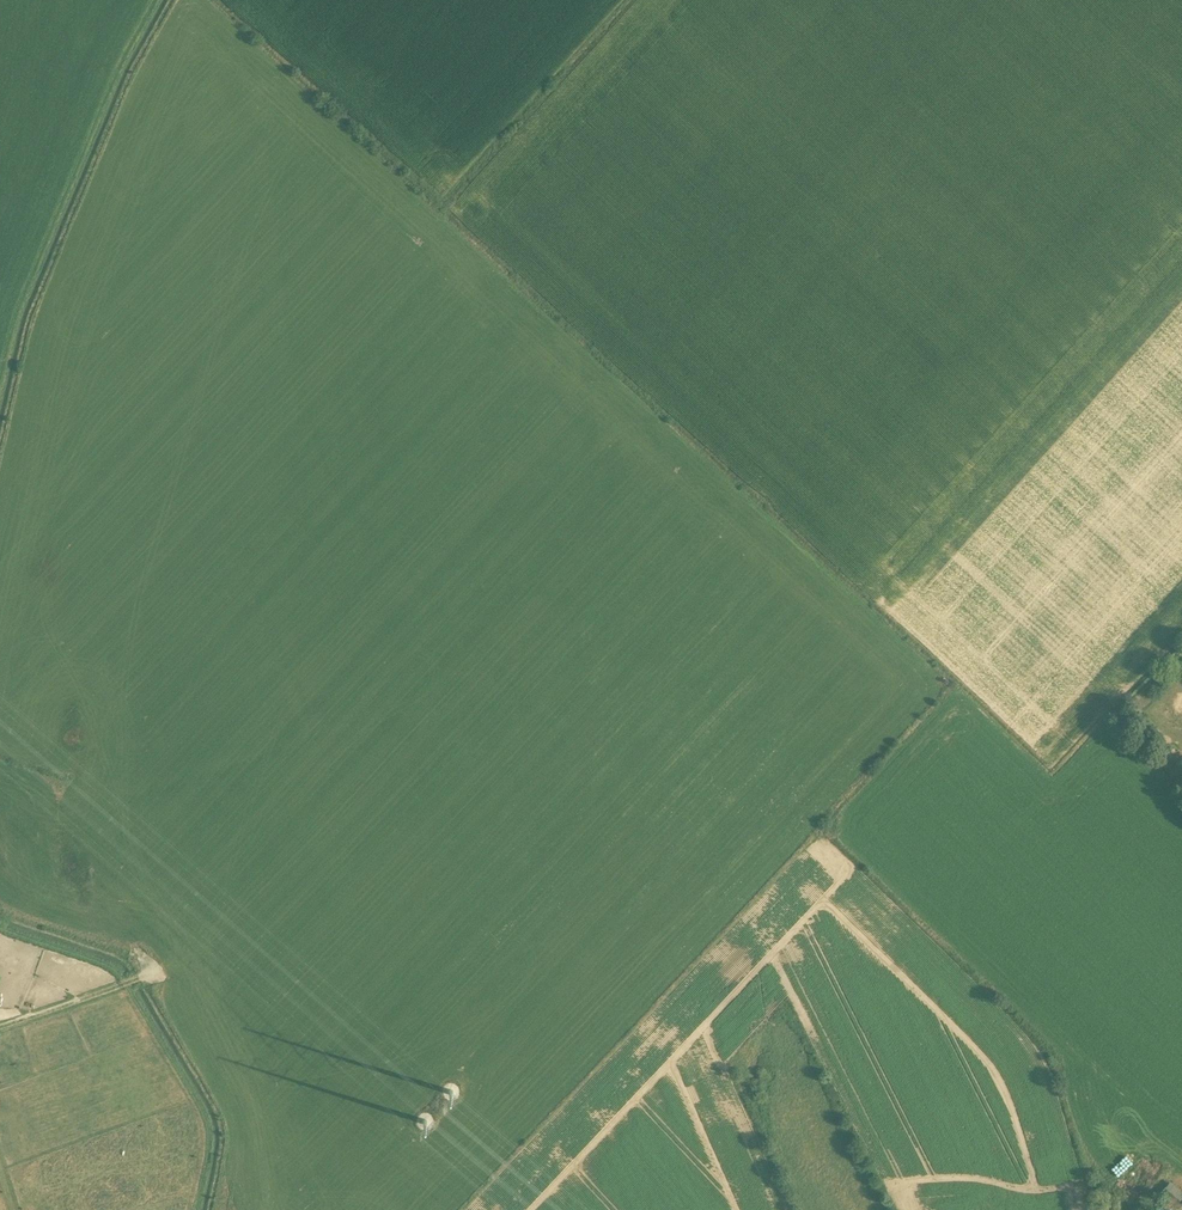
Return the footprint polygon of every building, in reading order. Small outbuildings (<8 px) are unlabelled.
[(1170,1182),(1160,1193),(1175,1206),(1181,1198),(1181,1193),(1170,1182)]
